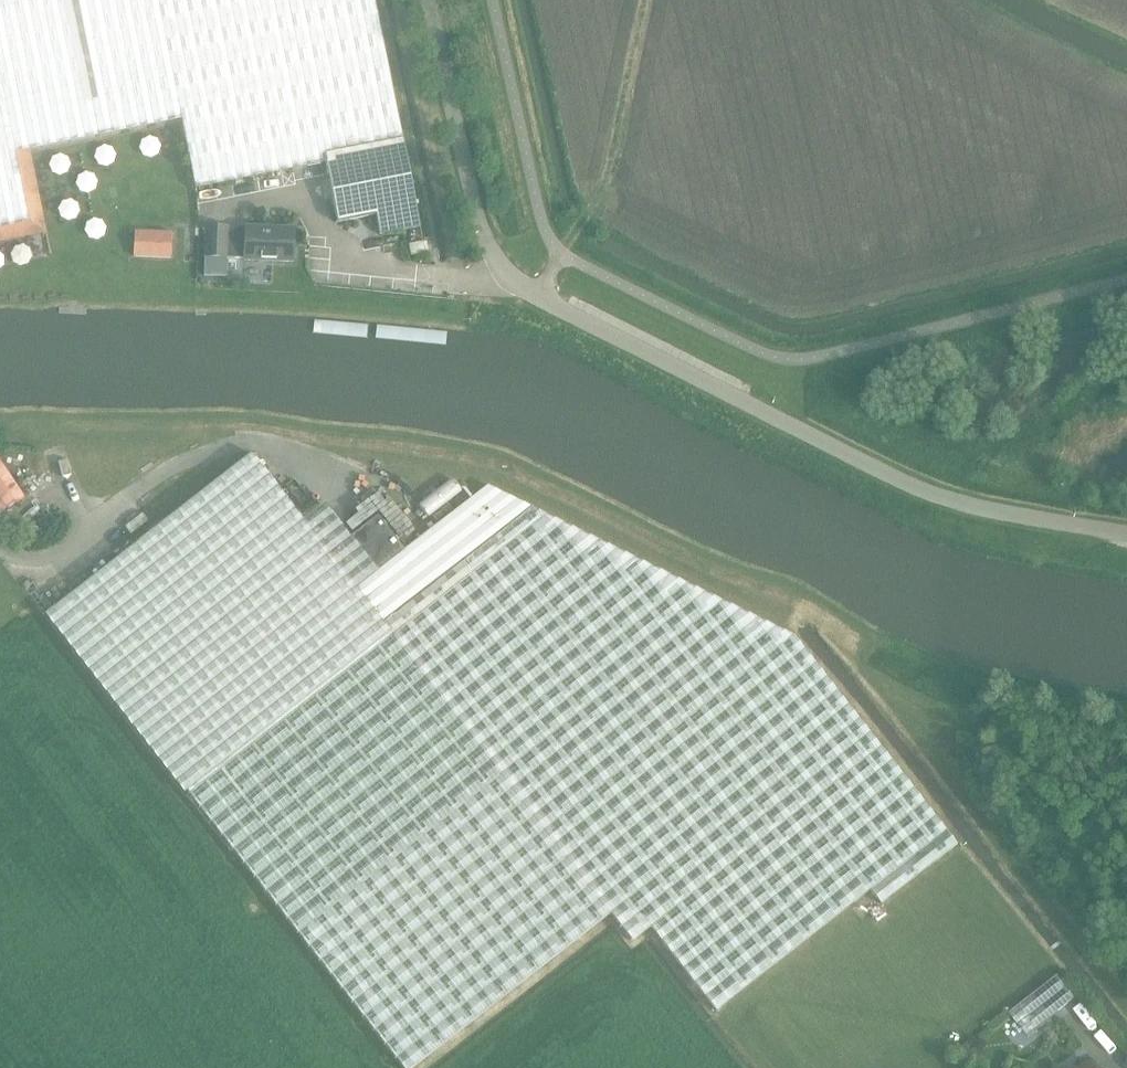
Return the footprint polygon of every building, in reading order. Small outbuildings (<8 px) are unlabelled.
[(28,220),(3,97),(85,80),(92,115),(177,98),(194,186),(325,160),(326,160),(324,151),(401,137),(374,0),(0,0),(0,226),(28,220)] [(401,137),(324,151),(326,160),(325,160),(337,223),(375,215),(379,235),(419,228),(401,137)] [(245,231),(227,230),(227,229),(205,228),(204,259),(226,260),(226,258),(244,258),(244,262),(292,264),(293,230),(245,228),(245,231)] [(171,234),(135,232),(134,256),(170,257),(171,234)] [(410,256),(424,254),(422,243),(408,245),(410,256)] [(1057,975),(1009,1013),(1027,1035),(1075,998),(1057,975)]
